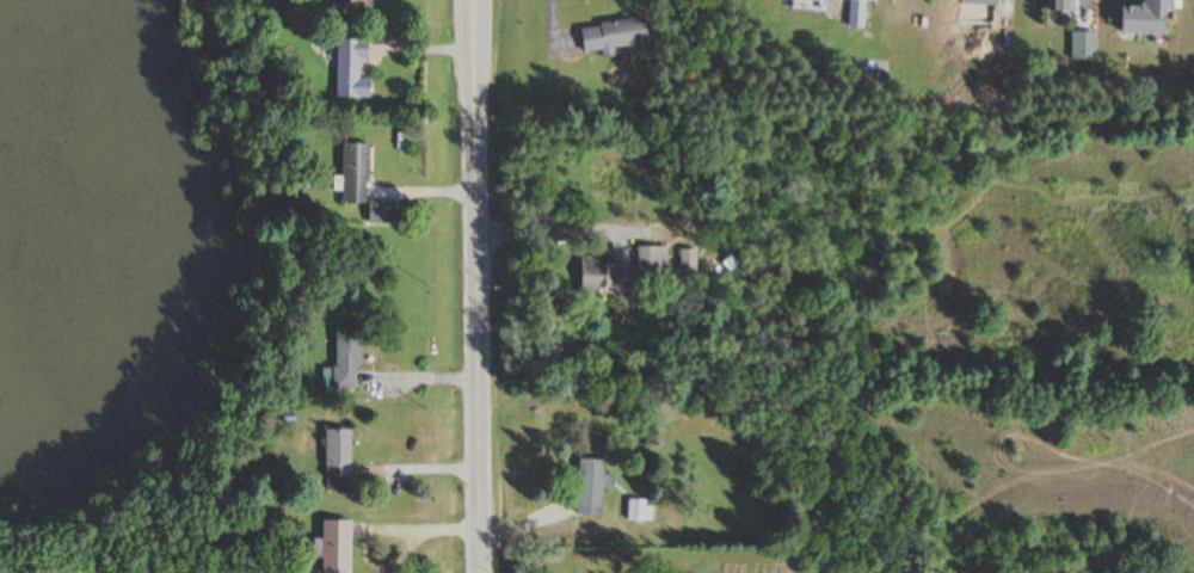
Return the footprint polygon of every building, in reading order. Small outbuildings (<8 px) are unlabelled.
[(337,10),(368,10),(368,0),(337,0),(337,10)] [(839,1),(850,1),(849,29),(863,29),(864,3),(876,3),(876,0),(839,0),(839,1)] [(1046,12),(1070,12),(1070,0),(1046,0),(1046,12)] [(1143,7),(1119,7),(1119,35),(1169,35),(1169,0),(1143,0),(1143,7)] [(578,25),(580,52),(644,47),(642,20),(578,25)] [(1094,33),(1070,33),(1070,62),(1094,62),(1094,33)] [(333,98),(359,98),(359,61),(364,61),(364,40),(333,40),(333,98)] [(365,144),(339,144),(339,204),(365,204),(365,144)] [(693,273),(693,251),(678,251),(678,273),(693,273)] [(598,296),(598,289),(617,289),(618,264),(598,264),(598,257),(578,257),(578,296),(598,296)] [(358,328),(334,328),(333,369),(322,369),(322,391),(356,392),(358,328)] [(349,491),(349,430),(323,430),(323,491),(349,491)] [(612,491),(613,476),(603,475),(604,461),(577,459),(574,514),(601,516),(602,490),(612,491)] [(628,503),(628,521),(652,521),(652,503),(628,503)] [(349,522),(320,522),(320,572),(349,572),(349,522)]
